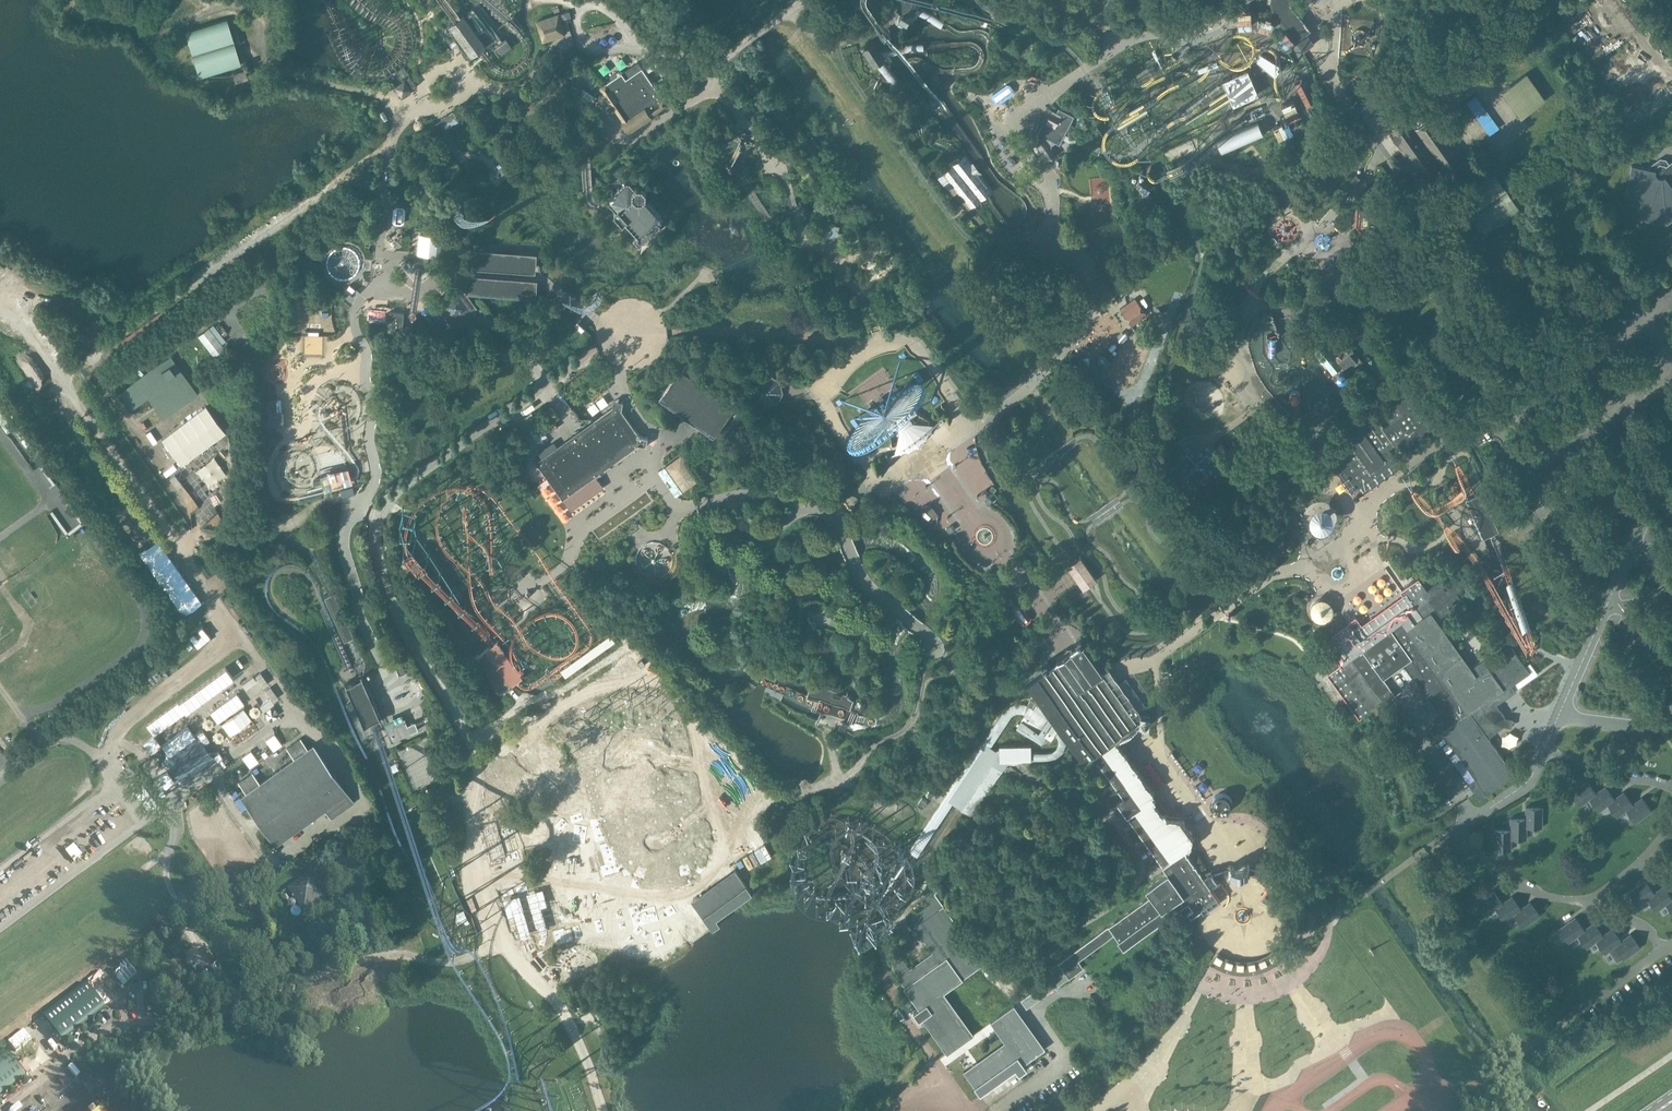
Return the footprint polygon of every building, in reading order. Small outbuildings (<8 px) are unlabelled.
[(911,14),(913,10),(919,1),(918,0),(901,0),(898,6),(902,8),(905,10),(911,14)] [(1270,1),(1270,4),(1272,12),(1295,41),(1306,54),(1307,54),(1321,42),(1289,3),(1290,0),(1270,0),(1270,1)] [(1619,13),(1631,6),(1627,0),(1612,0),(1619,13)] [(1582,7),(1570,12),(1585,47),(1597,42),(1582,7)] [(455,21),(450,24),(472,55),(480,49),(485,45),(487,44),(477,31),(465,13),(458,18),(455,21)] [(556,16),(538,21),(543,39),(552,36),(562,33),(557,20),(556,16)] [(911,18),(906,27),(913,31),(918,22),(911,18)] [(227,20),(185,32),(199,78),(241,65),(227,20)] [(867,54),(872,61),(884,53),(882,51),(872,36),(861,43),(862,46),(858,48),(863,56),(867,54)] [(498,46),(494,48),(495,49),(496,51),(500,56),(512,48),(507,39),(505,40),(498,46)] [(1604,45),(1593,53),(1602,65),(1613,58),(1604,45)] [(505,55),(510,60),(520,51),(516,46),(505,55)] [(601,87),(612,105),(650,80),(642,68),(626,79),(622,73),(601,87)] [(1237,75),(1223,81),(1224,84),(1225,85),(1229,96),(1233,107),(1241,104),(1260,95),(1255,85),(1248,70),(1237,75)] [(1528,73),(1501,92),(1521,119),(1547,101),(1528,73)] [(396,87),(402,96),(417,85),(413,80),(410,76),(396,87)] [(655,86),(650,80),(612,105),(630,133),(648,120),(647,117),(667,104),(655,86)] [(1642,85),(1652,95),(1656,90),(1646,81),(1642,85)] [(996,106),(1015,93),(1007,82),(988,94),(996,106)] [(1050,158),(1058,153),(1052,145),(1056,142),(1061,145),(1064,139),(1065,137),(1066,134),(1074,119),(1058,109),(1056,112),(1052,110),(1045,123),(1050,125),(1047,131),(1043,140),(1035,145),(1041,153),(1044,151),(1050,158)] [(443,118),(449,128),(461,121),(457,114),(455,111),(443,118)] [(790,124),(784,115),(778,119),(785,128),(790,124)] [(1427,185),(1463,159),(1433,116),(1415,129),(1405,115),(1386,128),(1402,150),(1427,185)] [(1031,134),(1043,140),(1047,131),(1050,125),(1045,123),(1038,119),(1034,127),(1031,134)] [(1261,128),(1258,121),(1216,140),(1222,153),(1264,135),(1261,128)] [(820,146),(813,135),(807,139),(814,150),(820,146)] [(1243,147),(1203,171),(1214,189),(1243,172),(1239,165),(1249,158),(1243,147)] [(439,152),(434,156),(442,168),(448,164),(439,152)] [(956,164),(949,169),(976,203),(995,189),(968,155),(966,156),(965,157),(963,158),(962,159),(959,161),(958,162),(956,164)] [(1632,165),(1631,165),(1631,166),(1632,166),(1627,194),(1645,219),(1667,223),(1671,219),(1671,161),(1669,163),(1666,159),(1660,158),(1650,165),(1650,168),(1632,165)] [(492,172),(489,175),(497,186),(507,178),(499,167),(495,170),(492,172)] [(1493,171),(1457,196),(1485,235),(1521,210),(1493,171)] [(604,199),(608,199),(609,200),(610,202),(614,205),(611,207),(611,208),(623,221),(625,219),(639,233),(635,236),(634,237),(633,238),(639,244),(648,237),(650,235),(660,225),(655,219),(661,214),(644,196),(646,194),(646,189),(642,185),(637,184),(635,186),(630,181),(627,181),(624,181),(617,187),(615,190),(609,195),(607,195),(604,195),(604,197),(604,199)] [(826,221),(824,231),(836,234),(836,233),(838,233),(840,225),(826,221)] [(406,231),(395,231),(395,251),(406,251),(406,231)] [(420,254),(439,256),(440,240),(440,235),(417,233),(415,249),(415,254),(420,254)] [(538,256),(478,251),(477,265),(477,269),(536,274),(538,256)] [(298,254),(297,264),(312,266),(313,256),(298,254)] [(361,275),(361,263),(345,263),(345,269),(340,269),(340,276),(361,275)] [(536,299),(538,281),(467,275),(466,294),(536,299)] [(453,325),(476,308),(459,285),(436,302),(453,325)] [(1123,312),(1132,324),(1147,314),(1138,301),(1123,312)] [(1040,312),(1031,302),(1027,305),(1035,316),(1040,312)] [(404,312),(389,311),(388,323),(388,331),(402,332),(403,324),(404,312)] [(576,321),(573,325),(581,331),(584,327),(576,321)] [(208,330),(198,338),(214,358),(224,350),(208,330)] [(1312,349),(1331,376),(1344,365),(1336,356),(1338,355),(1332,348),(1324,338),(1314,346),(1312,349)] [(1331,376),(1337,384),(1365,361),(1351,344),(1338,355),(1336,356),(1344,365),(1331,376)] [(129,367),(133,372),(137,369),(142,377),(120,392),(132,409),(148,397),(163,419),(198,394),(171,356),(144,375),(139,368),(140,367),(136,362),(129,367)] [(886,395),(902,358),(902,357),(885,396),(841,401),(841,402),(884,397),(854,419),(854,420),(885,398),(886,399),(847,427),(850,431),(889,403),(890,405),(859,427),(860,428),(891,406),(872,445),(873,446),(892,406),(934,402),(933,401),(892,404),(921,384),(920,383),(892,403),(891,402),(927,376),(924,372),(888,398),(887,396),(915,376),(915,375),(886,396),(886,395)] [(734,406),(679,368),(658,397),(681,414),(685,417),(703,430),(712,436),(734,406)] [(1351,385),(1360,383),(1358,375),(1349,377),(1351,385)] [(783,395),(783,392),(783,389),(782,386),(780,383),(778,381),(776,379),(773,378),(770,377),(767,377),(764,378),(761,379),(759,381),(757,383),(755,385),(754,388),(754,391),(754,394),(755,397),(756,399),(758,402),(761,404),(763,405),(766,406),(769,406),(772,406),(774,405),(778,402),(779,402),(780,400),(782,397),(783,395)] [(1404,415),(1384,430),(1394,444),(1401,439),(1406,446),(1435,426),(1433,423),(1426,413),(1423,409),(1416,400),(1409,390),(1394,401),(1404,415)] [(271,414),(272,414),(284,413),(284,401),(278,401),(271,401),(271,414)] [(536,462),(548,479),(571,510),(604,487),(596,476),(639,445),(647,446),(648,437),(640,436),(636,429),(617,404),(593,420),(536,462)] [(284,413),(272,414),(273,427),(277,427),(288,427),(287,413),(284,413)] [(1394,444),(1384,430),(1373,416),(1346,435),(1330,447),(1324,452),(1349,487),(1356,482),(1361,489),(1397,463),(1387,449),(1394,444)] [(166,445),(196,428),(190,417),(160,434),(166,445)] [(144,434),(155,453),(165,447),(153,428),(144,434)] [(549,448),(556,441),(546,430),(539,437),(549,448)] [(666,468),(665,469),(683,494),(699,482),(682,457),(666,468)] [(192,501),(203,493),(183,465),(172,472),(192,501)] [(353,487),(342,490),(344,497),(355,494),(353,487)] [(1471,511),(1483,538),(1491,534),(1499,531),(1490,512),(1484,499),(1484,497),(1481,492),(1473,495),(1465,499),(1466,501),(1467,502),(1467,503),(1471,511)] [(1325,512),(1324,536),(1343,537),(1343,513),(1325,512)] [(952,534),(949,524),(940,527),(944,537),(952,534)] [(1098,579),(1082,556),(1072,563),(1068,566),(1072,571),(1075,576),(1078,581),(1084,588),(1088,585),(1098,579)] [(1344,663),(1328,674),(1359,717),(1382,701),(1384,704),(1396,696),(1383,679),(1404,664),(1429,699),(1424,703),(1434,717),(1439,713),(1444,720),(1437,725),(1475,778),(1468,783),(1479,799),(1515,774),(1488,737),(1503,726),(1505,716),(1496,704),(1515,690),(1512,685),(1530,672),(1512,647),(1494,660),(1490,654),(1469,670),(1428,613),(1435,609),(1441,617),(1463,601),(1461,600),(1470,594),(1454,572),(1427,591),(1418,579),(1412,584),(1401,591),(1404,595),(1405,597),(1363,627),(1358,620),(1351,625),(1349,623),(1348,623),(1350,625),(1328,641),(1344,663)] [(1386,586),(1375,592),(1379,598),(1389,593),(1392,598),(1395,597),(1393,592),(1399,589),(1394,581),(1386,585),(1386,586)] [(1522,588),(1529,597),(1538,591),(1531,581),(1522,588)] [(329,592),(322,595),(342,639),(349,636),(352,635),(333,590),(329,592)] [(1556,625),(1562,620),(1539,594),(1533,599),(1556,625)] [(1306,610),(1307,613),(1308,617),(1310,620),(1313,622),(1317,623),(1320,624),(1324,623),(1327,622),(1330,620),(1332,617),(1333,613),(1334,610),(1333,606),(1332,603),(1330,600),(1327,598),(1324,597),(1320,596),(1317,597),(1313,598),(1310,600),(1308,603),(1307,606),(1306,610)] [(1371,611),(1372,603),(1365,602),(1363,609),(1371,611)] [(613,637),(610,633),(561,669),(564,672),(566,676),(615,640),(613,637)] [(1163,867),(1171,861),(1136,812),(1143,807),(1102,750),(1115,741),(1122,736),(1128,732),(1136,726),(1141,722),(1146,718),(1144,719),(1139,712),(1124,691),(1126,690),(1120,682),(1114,674),(1109,667),(1107,668),(1087,639),(1055,662),(1044,670),(1029,680),(1027,682),(1046,709),(1066,737),(1084,763),(1094,756),(1124,798),(1117,803),(1163,867)] [(519,679),(520,678),(494,642),(491,645),(483,650),(481,652),(478,654),(474,657),(478,663),(500,693),(503,690),(505,689),(508,687),(513,683),(517,681),(519,679)] [(358,684),(352,686),(371,731),(377,728),(380,727),(385,725),(365,681),(358,684)] [(847,697),(811,683),(806,696),(819,701),(820,699),(849,710),(853,699),(851,698),(848,697),(847,697)] [(958,780),(931,819),(917,839),(913,846),(909,852),(913,854),(918,857),(953,805),(957,807),(960,809),(972,817),(1008,765),(1016,765),(1016,762),(1048,761),(1053,760),(1057,758),(1061,756),(1064,752),(1065,749),(1066,745),(1067,742),(1066,737),(1046,709),(1031,701),(1029,704),(1027,706),(1024,705),(1020,704),(1016,705),(1013,705),(1010,707),(1006,710),(1003,713),(958,780)] [(405,717),(386,725),(393,740),(418,729),(415,721),(408,724),(405,717)] [(162,760),(180,785),(215,760),(197,735),(162,760)] [(331,819),(354,802),(313,744),(307,748),(300,739),(286,748),(294,758),(259,783),(252,773),(238,783),(245,792),(239,796),(274,845),(324,810),(331,819)] [(1143,807),(1136,812),(1171,861),(1185,851),(1190,839),(1179,819),(1164,816),(1151,796),(1135,772),(1115,741),(1102,750),(1143,807)] [(536,754),(529,764),(538,769),(545,759),(536,754)] [(1589,799),(1596,793),(1587,781),(1570,793),(1579,805),(1589,799)] [(1605,787),(1596,793),(1589,799),(1598,811),(1607,804),(1614,799),(1605,787)] [(842,803),(852,795),(849,791),(838,798),(842,803)] [(1614,799),(1607,804),(1616,817),(1626,810),(1633,805),(1624,792),(1614,799)] [(1219,793),(1217,794),(1215,796),(1213,798),(1212,801),(1212,803),(1212,806),(1213,808),(1215,811),(1217,812),(1219,813),(1222,814),(1225,813),(1227,812),(1229,811),(1231,808),(1232,806),(1232,803),(1232,801),(1231,798),(1229,796),(1227,794),(1225,793),(1222,793),(1219,793)] [(1642,798),(1633,805),(1626,810),(1634,822),(1651,810),(1642,798)] [(1526,806),(1526,818),(1526,827),(1541,827),(1541,807),(1526,806)] [(1511,818),(1511,830),(1510,838),(1526,839),(1526,827),(1526,818),(1511,818)] [(496,825),(479,829),(490,865),(498,862),(504,861),(507,860),(496,825)] [(1511,830),(1495,829),(1495,850),(1510,850),(1510,838),(1511,830)] [(77,831),(73,834),(81,845),(85,842),(77,831)] [(1185,851),(1171,861),(1163,867),(1168,874),(1147,889),(1152,896),(1109,927),(1114,934),(1125,949),(1189,903),(1194,909),(1188,913),(1192,918),(1202,911),(1219,898),(1216,894),(1211,886),(1220,880),(1213,870),(1212,871),(1208,874),(1204,877),(1185,851)] [(1213,870),(1220,880),(1227,879),(1242,877),(1257,879),(1262,880),(1267,868),(1257,866),(1228,867),(1221,869),(1213,870)] [(690,902),(696,910),(711,930),(720,923),(717,919),(739,902),(752,893),(747,886),(735,869),(690,902)] [(304,912),(327,895),(311,872),(287,889),(304,912)] [(1637,905),(1647,898),(1654,893),(1645,881),(1629,893),(1637,905)] [(1647,898),(1656,911),(1665,904),(1671,899),(1671,898),(1664,886),(1654,893),(1647,898)] [(938,891),(936,889),(925,897),(930,903),(909,919),(933,952),(909,970),(899,955),(887,958),(900,976),(899,977),(905,986),(904,987),(918,1006),(920,1008),(914,1012),(919,1020),(925,1016),(930,1022),(950,1052),(958,1046),(967,1060),(972,1067),(965,1072),(981,1094),(1017,1069),(1021,1074),(1028,1069),(1024,1063),(1046,1048),(1015,1004),(991,1022),(993,1021),(1008,1042),(980,1062),(965,1041),(975,1034),(974,1033),(972,1035),(942,993),(985,962),(936,893),(938,891)] [(1495,909),(1503,903),(1494,891),(1477,903),(1486,915),(1495,909)] [(542,892),(506,901),(518,933),(521,943),(549,935),(546,925),(543,915),(546,915),(548,915),(550,914),(547,906),(546,903),(542,892)] [(1504,921),(1514,914),(1521,909),(1512,897),(1503,903),(1495,909),(1504,921)] [(1521,909),(1514,914),(1523,927),(1539,915),(1531,902),(1521,909)] [(1577,935),(1584,930),(1576,918),(1559,930),(1568,942),(1577,935)] [(1594,923),(1584,930),(1577,935),(1586,948),(1596,941),(1603,936),(1594,923)] [(1114,934),(1109,927),(1050,968),(1055,975),(1061,983),(1083,967),(1084,967),(1079,959),(1114,934)] [(1603,936),(1596,941),(1604,953),(1614,947),(1621,941),(1612,929),(1603,936)] [(1631,934),(1621,941),(1614,947),(1623,959),(1640,947),(1631,934)] [(1278,950),(1283,954),(1287,949),(1282,945),(1278,950)] [(1274,953),(1269,956),(1273,962),(1278,958),(1274,953)] [(1217,955),(1214,961),(1219,964),(1222,959),(1217,955)] [(1259,961),(1262,967),(1267,965),(1265,959),(1259,961)] [(1026,1008),(1061,983),(1055,975),(1021,1000),(1026,1008)] [(85,983),(42,1016),(44,1019),(58,1037),(62,1042),(105,1009),(85,983)] [(0,1054),(0,1095),(25,1076),(5,1050),(0,1054)]
